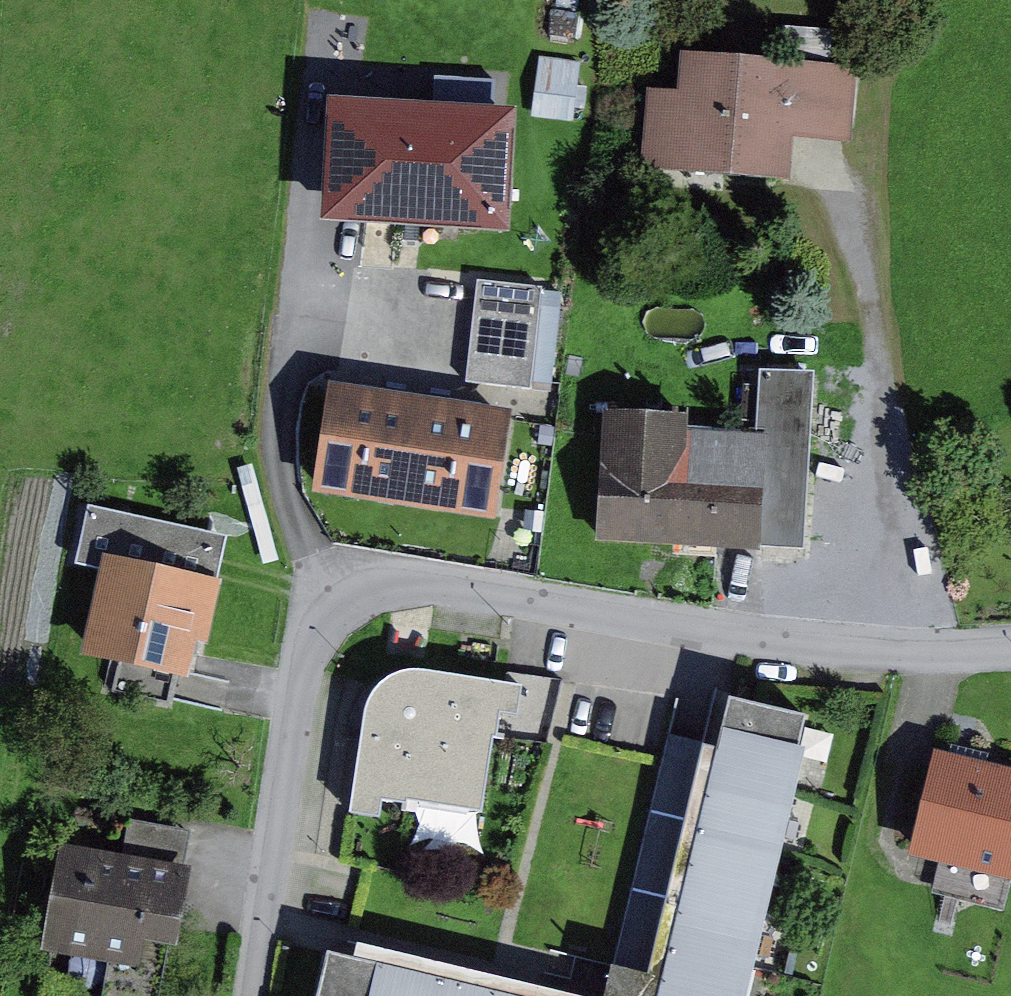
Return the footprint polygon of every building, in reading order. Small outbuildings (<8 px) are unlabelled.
[(697,55),(693,94),(661,92),(654,171),(807,184),(810,141),(865,145),(871,69),(697,55)] [(593,71),(551,66),(546,113),(588,118),(593,71)] [(439,76),(438,110),(499,111),(499,77),(439,76)] [(521,131),(375,124),(370,225),(516,232),(521,131)] [(512,256),(468,253),(465,288),(510,291),(512,256)] [(554,314),(498,309),(490,388),(546,394),(554,314)] [(705,420),(621,415),(613,546),(777,556),(777,553),(820,555),(820,550),(857,552),(860,489),(822,487),(828,379),(778,376),(775,440),(704,436),(705,420)] [(530,417),(344,388),(326,499),(512,528),(530,417)] [(231,570),(121,547),(101,645),(133,652),(125,691),(173,701),(181,663),(200,667),(208,630),(218,632),(231,570)] [(381,699),(379,711),(365,808),(392,812),(395,791),(500,807),(515,705),(536,708),(541,676),(437,660),(432,660),(415,663),(400,672),(397,674),(389,684),(381,699)] [(674,995),(766,995),(827,736),(819,734),(827,701),(748,683),(735,735),(721,732),(667,963),(681,967),(674,995)] [(953,855),(945,890),(1010,905),(1010,757),(951,742),(925,849),(953,855)] [(122,956),(115,995),(176,995),(188,935),(194,936),(208,859),(196,856),(201,827),(143,816),(137,846),(75,835),(55,944),(122,956)] [(331,995),(674,995),(681,967),(667,963),(630,955),(622,990),(376,933),(372,947),(344,941),(331,995)]
